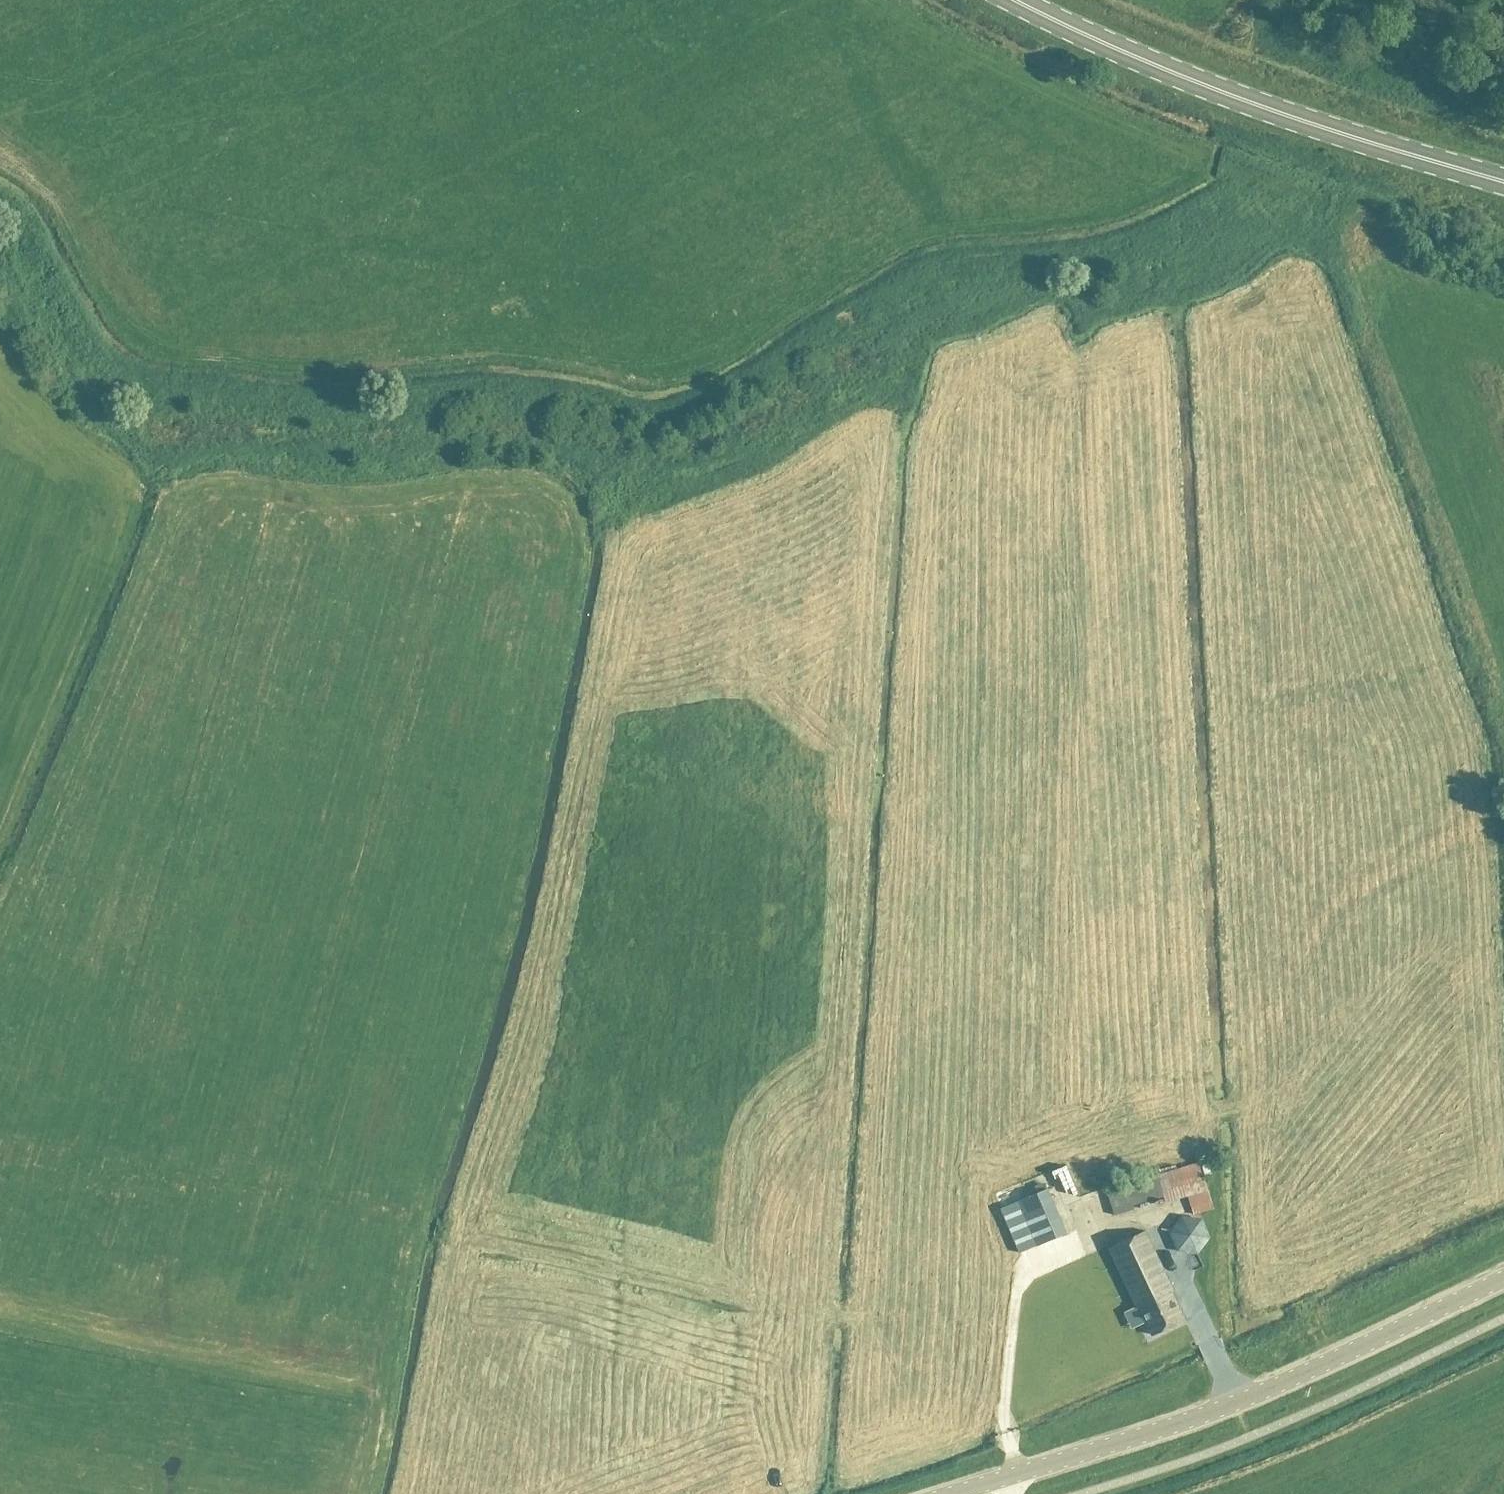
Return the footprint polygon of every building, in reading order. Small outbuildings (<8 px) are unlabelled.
[(1205,1184),(1220,1180),(1214,1159),(1199,1164),(1205,1184)] [(1212,1211),(1207,1193),(1205,1184),(1199,1164),(1157,1177),(1157,1179),(1106,1194),(1113,1217),(1132,1212),(1131,1208),(1163,1199),(1165,1204),(1187,1198),(1192,1217),(1212,1211)] [(1065,1236),(1047,1191),(1017,1203),(1035,1248),(1065,1236)] [(1168,1233),(1176,1253),(1197,1256),(1210,1240),(1201,1220),(1180,1217),(1168,1233)] [(1151,1336),(1184,1321),(1171,1292),(1173,1292),(1144,1232),(1108,1249),(1136,1309),(1138,1308),(1151,1336)]
